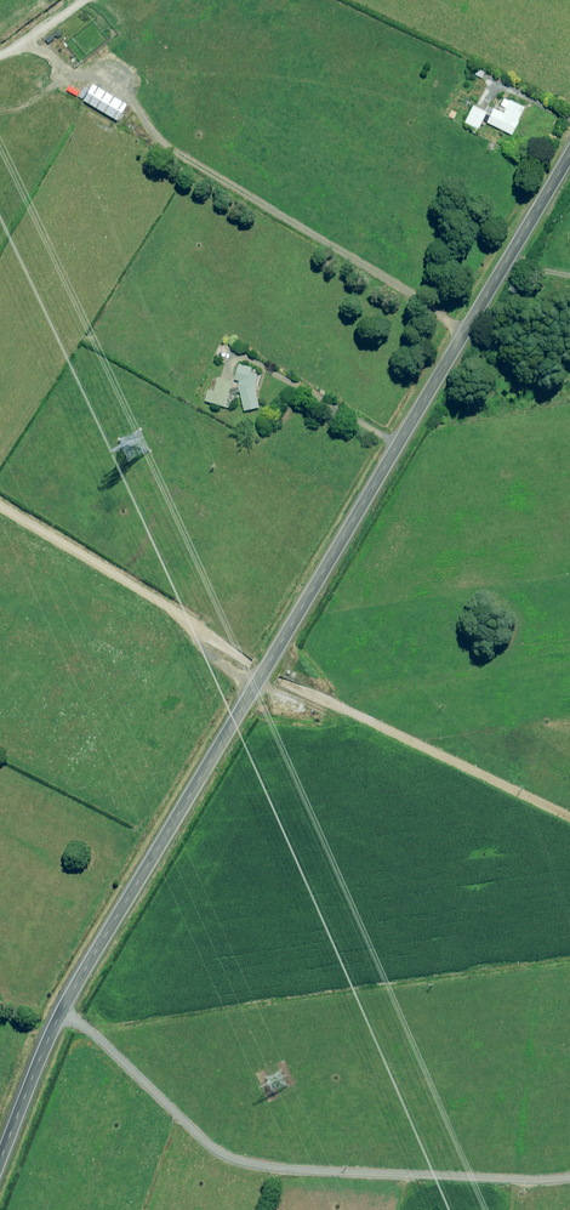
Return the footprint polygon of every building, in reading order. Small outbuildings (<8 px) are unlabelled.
[(503,114),(494,109),(491,115),(473,106),(465,122),(478,129),(483,120),(512,134),(525,109),(505,98),(502,104),(507,107),(503,114)] [(247,367),(247,364),(237,365),(238,370),(235,370),(236,380),(239,380),(243,410),(258,408),(255,382),(257,382),(255,373),(252,374),(251,366),(247,367)] [(232,381),(218,377),(214,392),(208,390),(205,401),(225,407),(232,381)]
